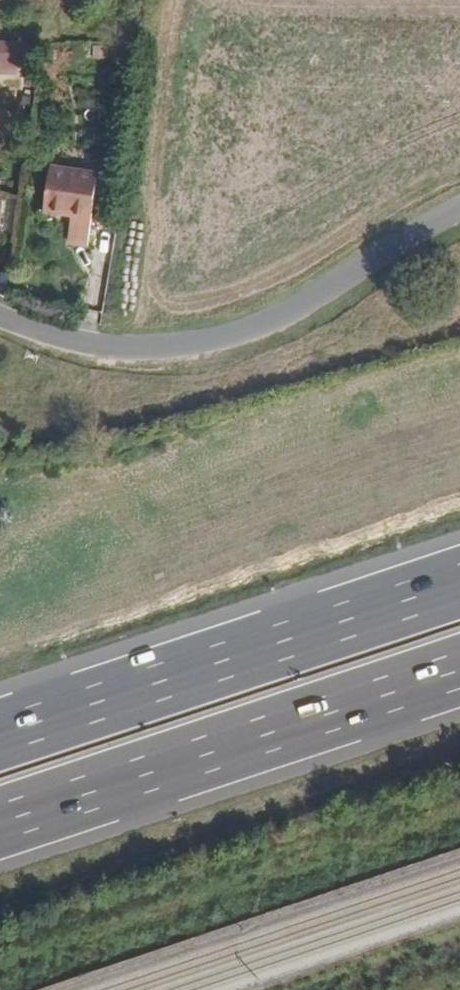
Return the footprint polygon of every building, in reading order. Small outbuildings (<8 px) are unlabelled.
[(44,43),(0,41),(0,70),(40,72),(44,43)] [(88,242),(98,172),(52,165),(45,211),(75,215),(71,240),(88,242)]
